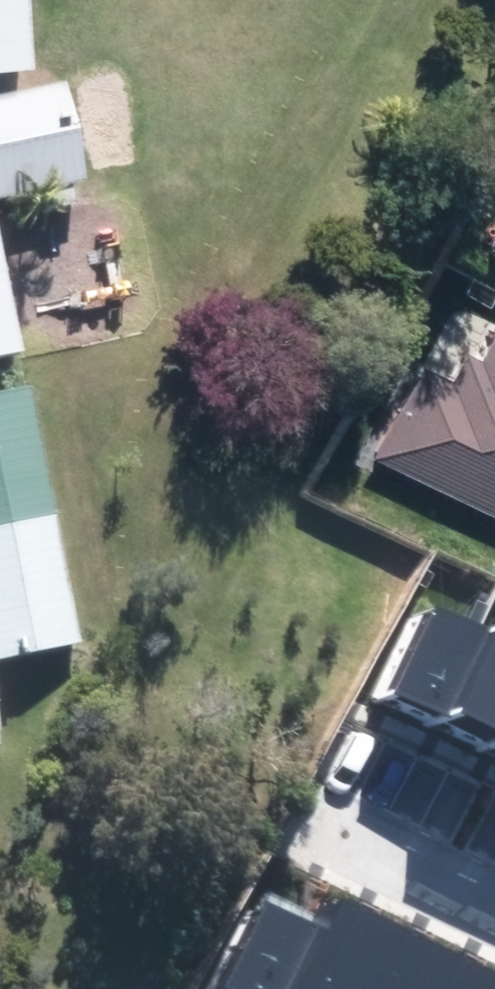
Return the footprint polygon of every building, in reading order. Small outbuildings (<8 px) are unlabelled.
[(17,62),(14,0),(0,0),(0,62),(17,62)] [(0,100),(0,199),(69,183),(47,88),(0,100)] [(11,355),(0,299),(0,357),(11,355)] [(386,463),(494,515),(494,349),(485,369),(469,361),(457,386),(430,373),(386,463)] [(17,392),(0,396),(0,665),(72,650),(17,392)] [(436,603),(393,694),(450,718),(491,628),(436,603)] [(450,718),(494,739),(494,622),(491,628),(450,718)] [(345,900),(330,932),(268,902),(230,980),(229,982),(243,988),(494,988),(494,972),(420,936),(345,900)]
